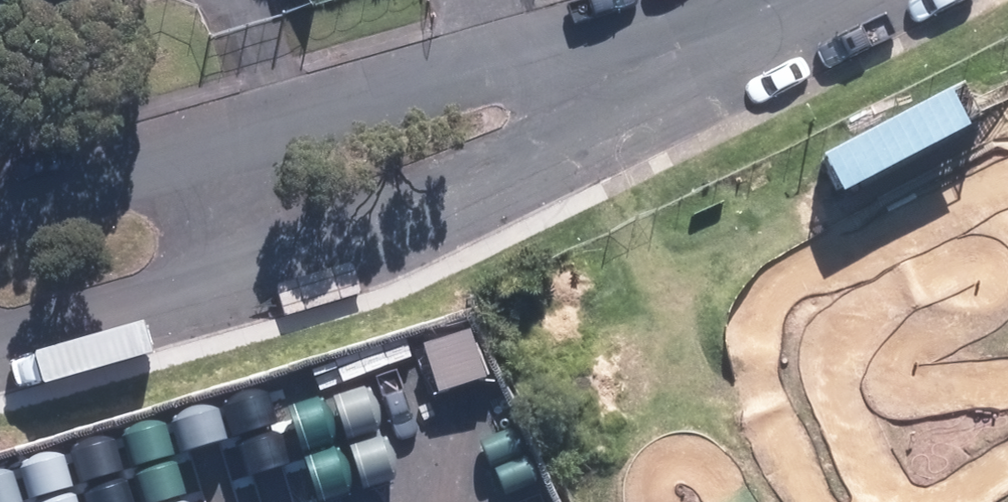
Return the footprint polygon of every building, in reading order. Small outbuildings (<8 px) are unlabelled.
[(843,182),(991,109),(977,81),(829,154),(843,182)]
